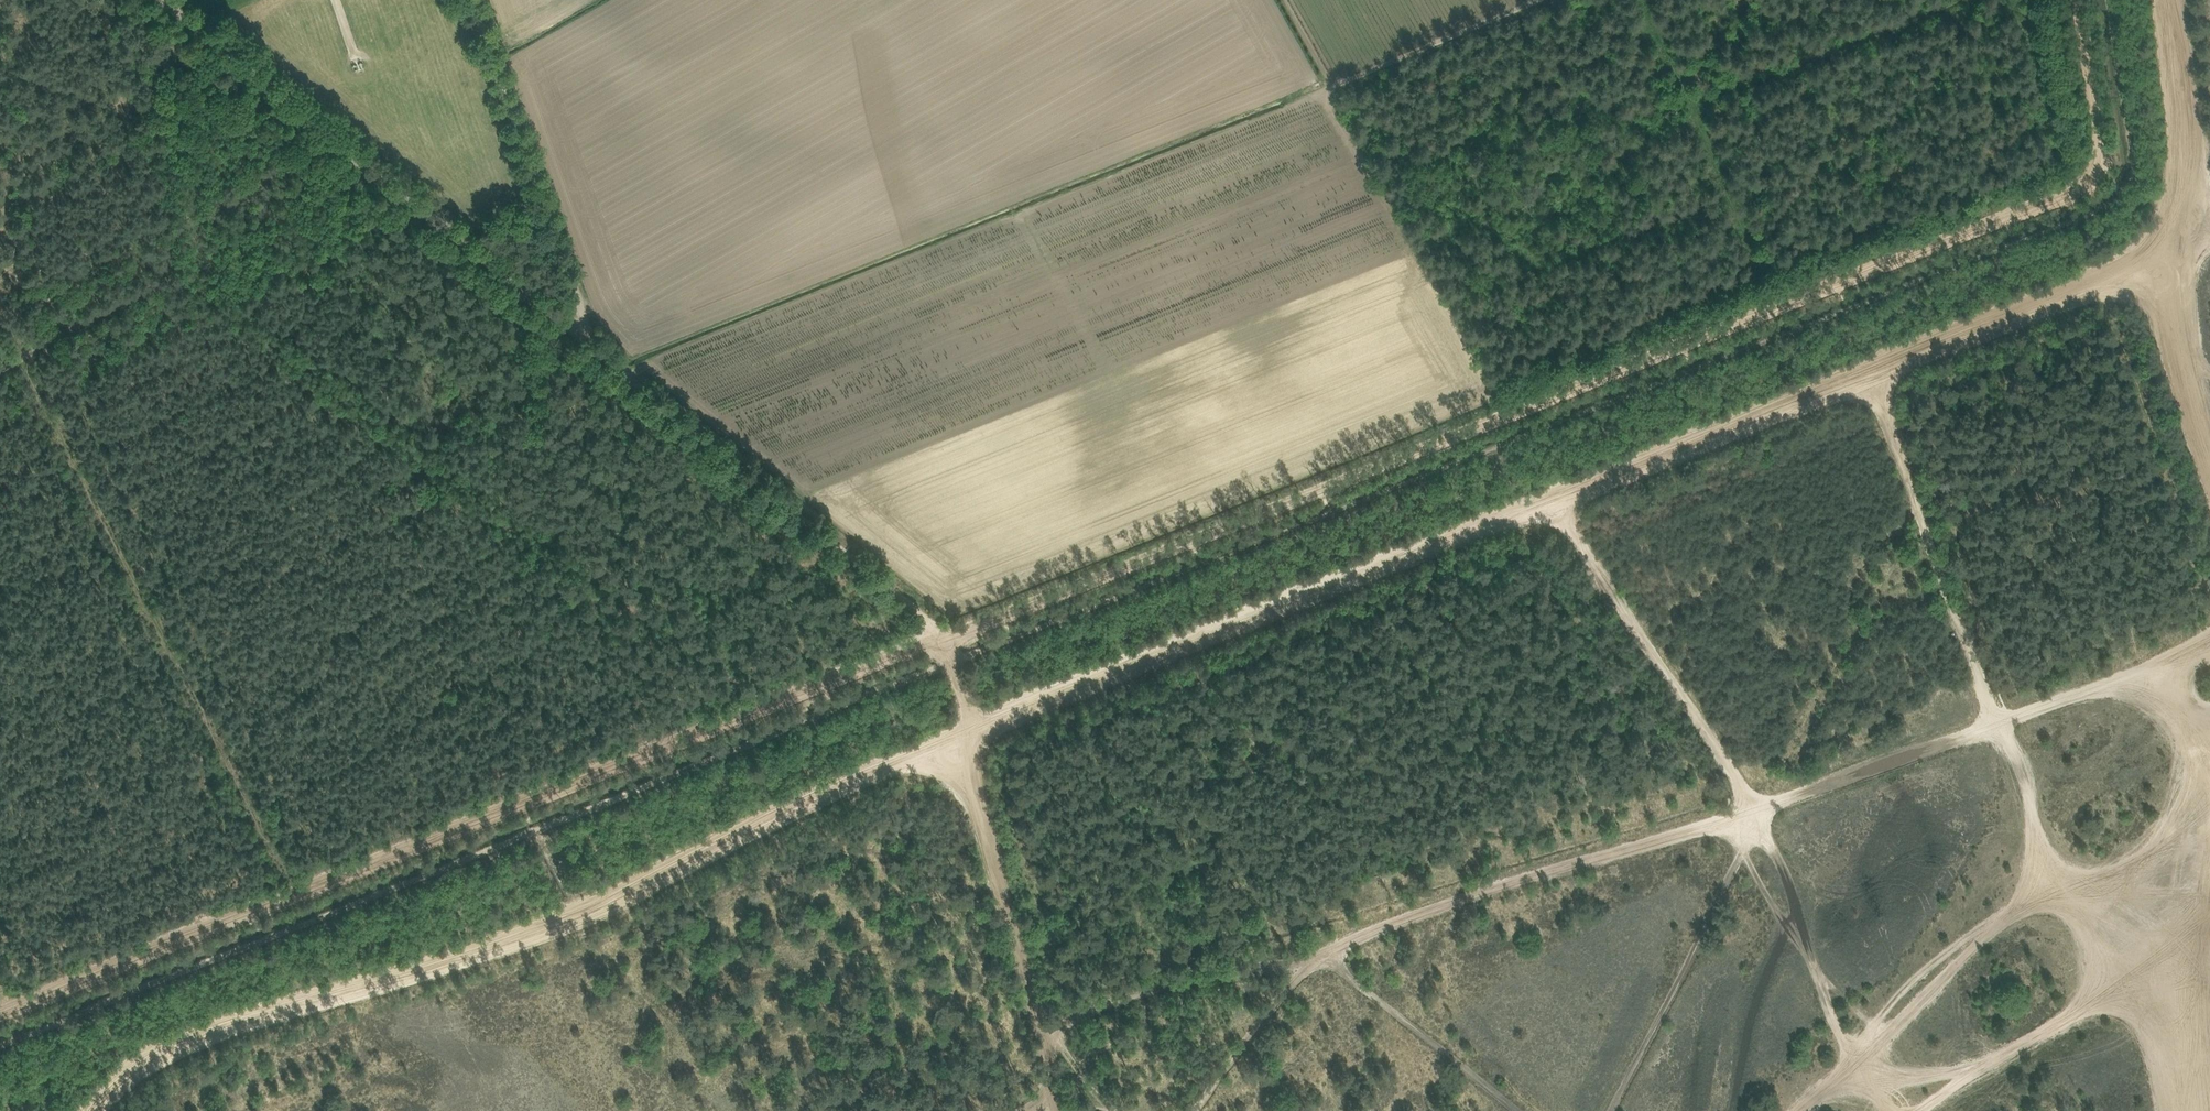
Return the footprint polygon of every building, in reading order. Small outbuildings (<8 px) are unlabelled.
[(349,63),(352,76),(365,73),(362,60),(349,63)]
